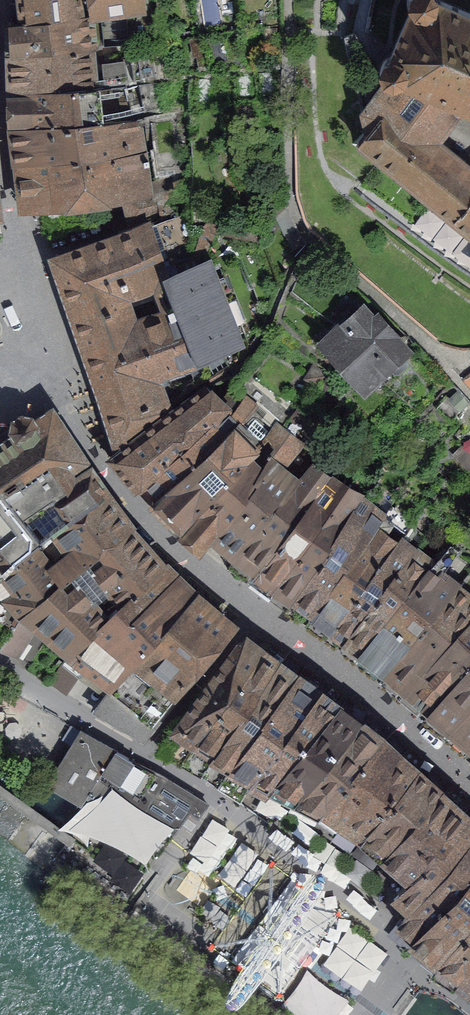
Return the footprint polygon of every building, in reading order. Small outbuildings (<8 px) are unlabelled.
[(25,23),(95,16),(126,13),(139,11),(139,12),(145,11),(144,0),(23,0),(25,23)] [(424,4),(427,13),(408,55),(399,58),(395,69),(396,78),(404,84),(394,96),(376,119),(382,133),(368,149),(469,227),(469,156),(454,142),(460,135),(469,122),(469,7),(455,0),(454,0),(425,0),(424,4)] [(126,13),(95,16),(99,45),(118,44),(129,43),(126,13)] [(95,16),(25,23),(14,23),(14,22),(9,22),(9,26),(10,26),(11,52),(9,52),(9,55),(11,55),(28,54),(99,48),(99,45),(95,16)] [(28,54),(11,55),(12,92),(96,86),(123,84),(123,83),(131,82),(129,66),(126,66),(123,50),(119,51),(118,46),(99,48),(28,54)] [(12,92),(13,128),(54,124),(100,122),(96,86),(12,92)] [(54,124),(13,128),(17,164),(33,162),(89,156),(144,152),(138,120),(100,122),(54,124)] [(33,162),(17,164),(23,206),(38,204),(38,207),(45,206),(44,203),(94,197),(95,203),(124,199),(123,197),(151,192),(149,183),(144,152),(89,156),(33,162)] [(119,439),(121,443),(123,442),(164,413),(162,410),(180,396),(186,389),(194,384),(195,385),(236,364),(227,346),(236,340),(198,267),(169,277),(152,226),(54,259),(62,281),(98,383),(119,438),(119,439)] [(342,333),(334,340),(350,358),(347,361),(350,365),(365,381),(383,363),(386,366),(388,364),(390,365),(390,368),(395,373),(399,373),(408,365),(408,361),(403,356),(401,356),(400,354),(402,351),(388,336),(390,334),(376,319),(374,320),(363,308),(339,330),(342,333)] [(177,528),(179,530),(237,471),(241,466),(269,438),(267,436),(278,424),(290,410),(273,397),(276,392),(256,378),(244,393),(246,395),(243,398),(232,414),(240,422),(221,442),(151,501),(152,503),(154,501),(178,525),(177,528)] [(114,454),(110,457),(110,458),(114,461),(115,460),(136,485),(135,487),(137,489),(139,488),(225,413),(230,410),(232,414),(243,398),(239,388),(224,404),(207,386),(130,444),(124,447),(115,455),(114,454)] [(225,413),(139,488),(141,490),(146,485),(155,495),(150,500),(151,501),(221,442),(240,422),(232,414),(230,410),(225,413)] [(0,577),(1,578),(25,556),(31,550),(60,529),(105,494),(91,473),(78,482),(69,469),(79,461),(79,462),(83,460),(80,456),(76,450),(52,413),(35,424),(31,417),(22,415),(14,420),(13,429),(17,437),(4,446),(0,448),(0,578),(0,577)] [(218,532),(238,548),(282,499),(300,482),(314,465),(312,464),(316,457),(298,444),(301,441),(289,432),(291,430),(288,428),(287,431),(278,424),(267,436),(269,438),(276,444),(269,459),(269,458),(255,481),(258,484),(218,532)] [(203,550),(218,532),(258,484),(255,481),(269,458),(269,459),(276,444),(269,438),(241,466),(237,471),(179,530),(182,532),(183,530),(200,545),(199,547),(203,550)] [(238,548),(224,565),(248,583),(250,580),(256,573),(264,564),(330,478),(314,465),(300,482),(282,499),(238,548)] [(256,573),(250,580),(267,592),(264,596),(266,597),(281,579),(318,531),(345,488),(330,478),(264,564),(256,573)] [(283,610),(284,611),(347,519),(361,498),(345,488),(318,531),(281,579),(266,597),(269,599),(271,596),(285,606),(283,610)] [(105,494),(60,529),(31,550),(25,556),(1,578),(0,577),(0,578),(0,648),(17,656),(39,623),(25,613),(84,564),(130,528),(129,526),(128,526),(107,498),(107,497),(105,494)] [(392,505),(383,515),(304,624),(326,639),(327,637),(399,541),(398,540),(395,541),(383,533),(387,527),(389,528),(394,522),(406,529),(411,521),(392,505)] [(347,519),(284,611),(304,624),(383,515),(374,509),(363,528),(356,528),(347,519)] [(162,565),(130,528),(84,564),(25,613),(39,623),(46,629),(49,631),(60,639),(60,640),(66,644),(64,646),(70,650),(66,656),(67,657),(84,638),(119,606),(144,583),(163,566),(162,565)] [(412,551),(399,541),(327,637),(333,641),(333,640),(340,645),(412,551)] [(449,546),(430,566),(396,606),(365,642),(371,647),(359,663),(361,664),(359,666),(375,680),(457,589),(440,574),(457,551),(449,546)] [(415,547),(412,551),(340,645),(337,648),(342,652),(343,651),(346,653),(346,654),(356,662),(356,661),(359,663),(371,647),(365,642),(396,606),(430,566),(415,553),(419,549),(415,547)] [(193,598),(194,596),(163,566),(144,583),(119,606),(84,638),(67,657),(64,661),(80,674),(90,662),(117,681),(121,678),(193,598)] [(457,589),(375,680),(379,683),(381,683),(400,699),(469,623),(469,598),(457,589)] [(117,681),(94,711),(141,738),(203,663),(233,628),(195,596),(194,596),(193,598),(121,678),(117,681)] [(400,699),(399,700),(408,708),(422,720),(469,667),(469,623),(400,699)] [(263,688),(286,656),(287,654),(280,649),(279,651),(269,644),(259,657),(200,734),(182,763),(202,776),(213,757),(218,747),(263,688)] [(200,734),(259,657),(246,646),(236,647),(178,721),(179,722),(160,750),(182,763),(200,734)] [(241,752),(294,682),(304,668),(305,668),(302,666),(301,667),(286,656),(263,688),(218,747),(213,757),(202,776),(218,786),(224,776),(241,752)] [(422,720),(442,736),(443,736),(469,706),(469,667),(422,720)] [(335,711),(346,698),(343,697),(334,690),(333,690),(330,688),(331,686),(329,686),(330,684),(326,681),(324,682),(304,668),(294,682),(335,711)] [(280,778),(335,711),(294,682),(241,752),(224,776),(218,786),(240,801),(254,778),(271,787),(272,786),(280,778)] [(356,727),(369,714),(346,697),(346,698),(335,711),(280,778),(272,786),(298,798),(347,738),(356,727)] [(443,736),(466,756),(466,758),(469,762),(469,706),(443,736)] [(378,742),(387,732),(389,730),(369,714),(356,727),(347,738),(298,798),(322,812),(327,805),(347,780),(378,742)] [(72,745),(49,784),(82,803),(85,797),(99,807),(113,791),(152,819),(173,833),(191,811),(198,817),(207,804),(162,775),(72,726),(63,740),(72,745)] [(387,770),(407,746),(405,744),(404,746),(387,732),(378,742),(347,780),(327,805),(322,812),(341,825),(348,816),(365,797),(377,783),(387,770)] [(413,774),(423,763),(407,749),(409,747),(407,746),(387,770),(377,783),(365,797),(348,816),(341,825),(361,840),(368,830),(381,813),(413,774)] [(414,818),(436,795),(448,783),(445,781),(444,782),(435,774),(434,775),(431,772),(432,771),(423,763),(413,774),(381,813),(368,830),(361,840),(383,856),(384,855),(390,847),(401,834),(414,818)] [(439,850),(463,819),(460,816),(436,795),(414,818),(401,834),(390,847),(384,855),(406,875),(410,878),(409,879),(410,881),(419,873),(439,850)] [(469,843),(469,825),(463,819),(439,850),(419,873),(410,881),(409,879),(395,893),(401,899),(407,904),(398,914),(401,918),(402,919),(428,891),(449,869),(461,854),(469,843)] [(461,854),(449,869),(428,891),(402,919),(401,918),(396,922),(414,936),(414,938),(415,939),(469,878),(469,843),(461,854)] [(415,939),(432,953),(431,954),(433,955),(432,956),(438,962),(469,925),(469,878),(415,939)] [(438,962),(458,977),(462,973),(469,964),(469,925),(438,962)] [(462,973),(458,977),(469,987),(469,964),(462,973)]
